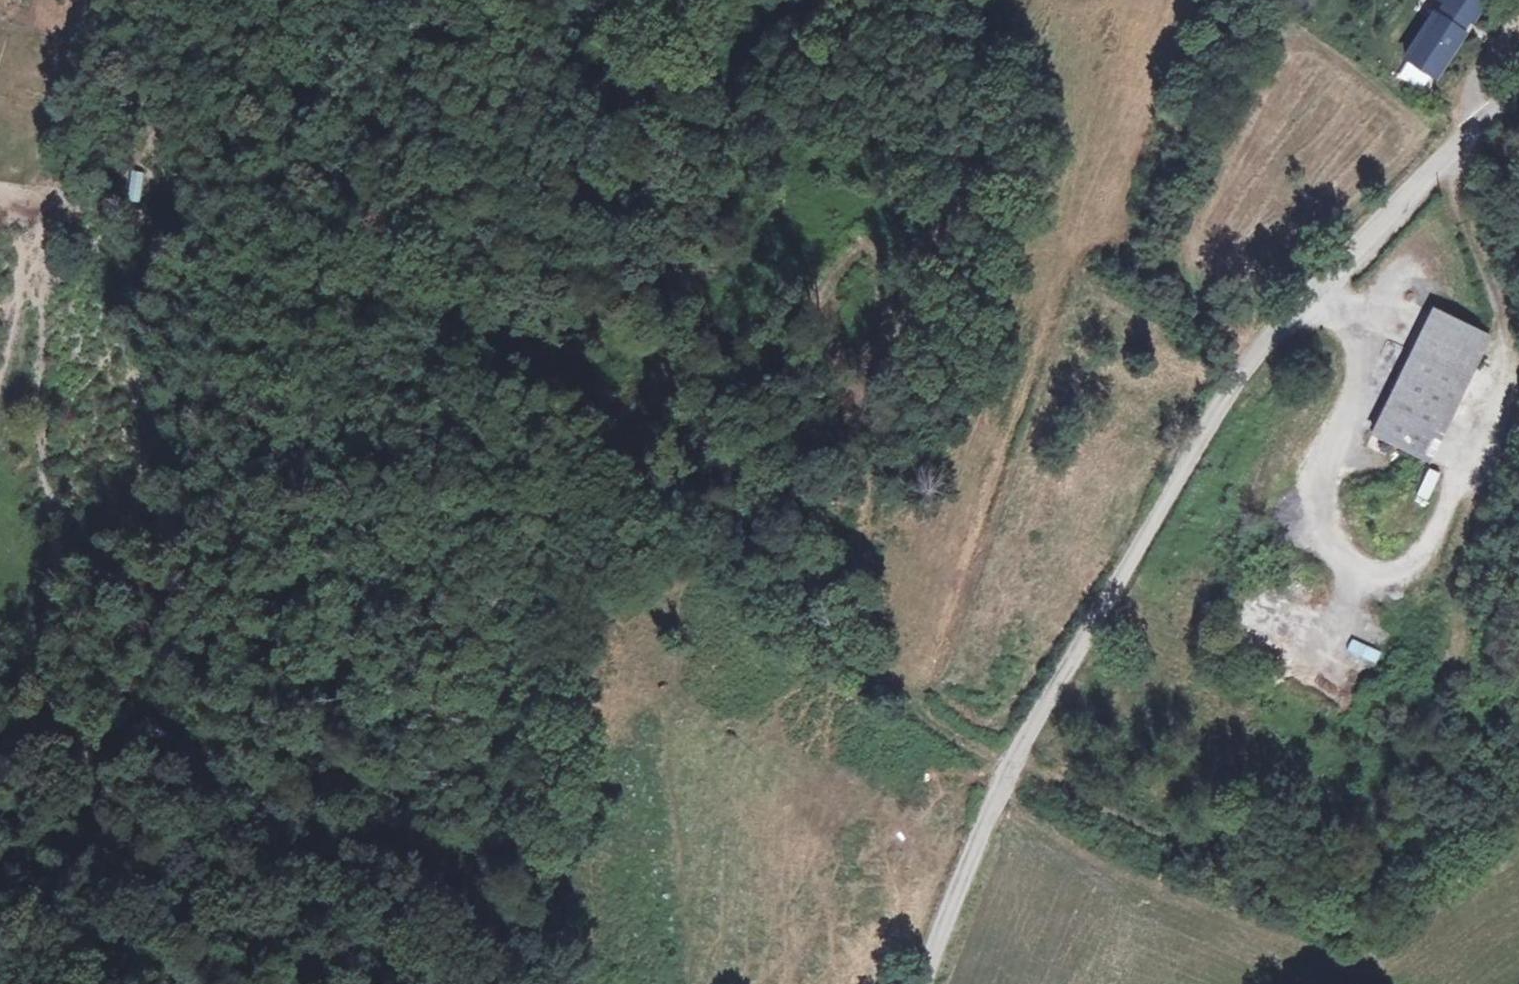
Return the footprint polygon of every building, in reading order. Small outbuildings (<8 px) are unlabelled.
[(1486,0),(1426,0),(1390,51),(1430,79),(1486,0)] [(1429,311),(1411,349),(1468,375),(1486,338),(1429,311)] [(1424,465),(1468,375),(1411,349),(1368,434),(1424,465)]
